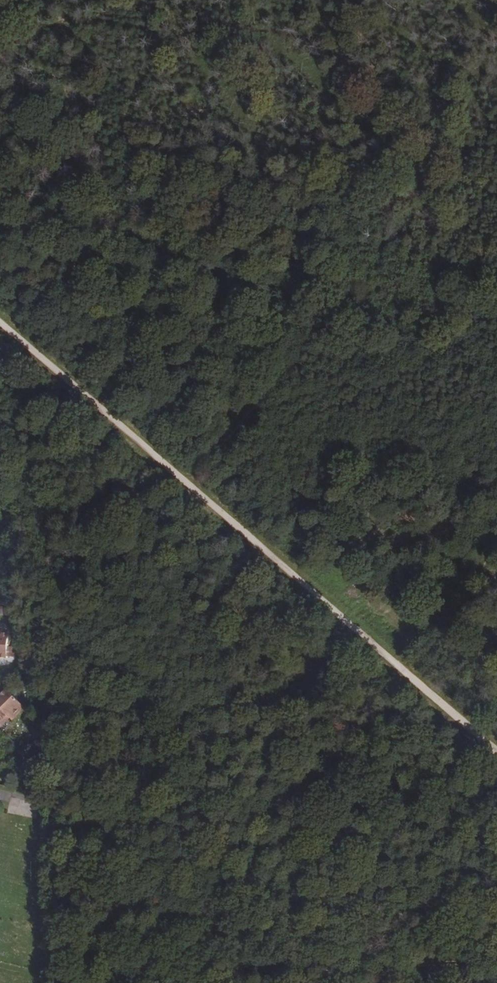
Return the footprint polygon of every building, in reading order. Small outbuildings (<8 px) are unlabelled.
[(0,657),(8,658),(10,638),(3,637),(3,629),(0,628),(0,657)] [(0,698),(0,725),(0,726),(8,717),(11,720),(13,721),(25,709),(7,692),(0,698)] [(3,728),(11,720),(8,717),(0,726),(3,728)]
